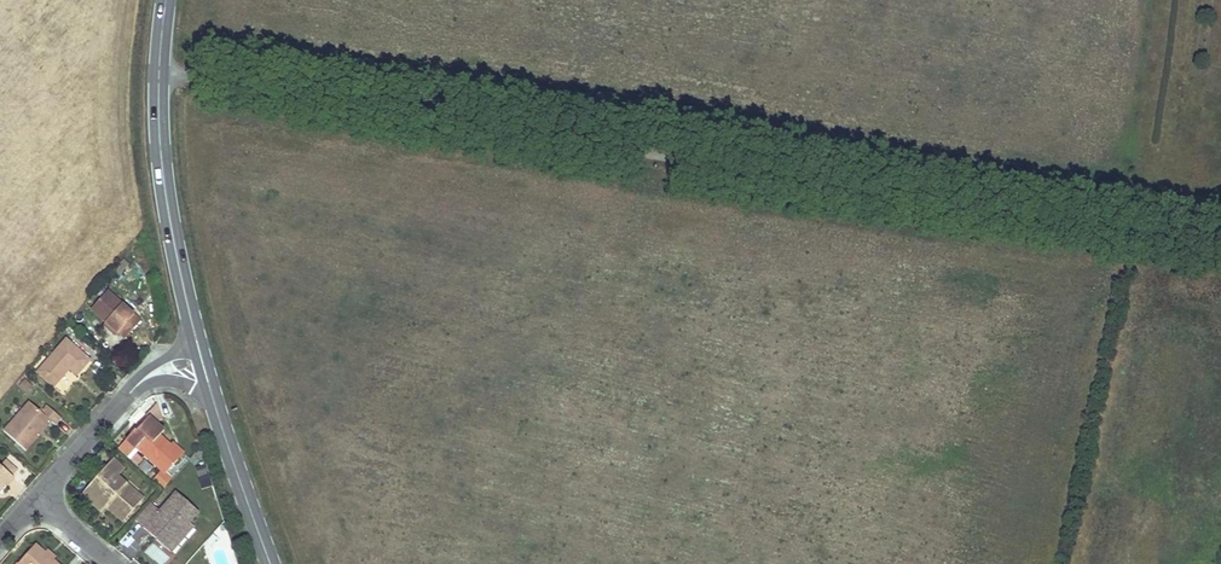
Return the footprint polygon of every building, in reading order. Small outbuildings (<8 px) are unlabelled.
[(118,333),(118,332),(125,338),(140,320),(108,291),(91,309),(105,322),(118,333)] [(103,324),(115,335),(118,333),(105,322),(103,324)] [(65,374),(63,372),(68,366),(70,369),(79,376),(91,362),(67,340),(38,372),(54,387),(65,374)] [(60,418),(54,412),(46,405),(40,413),(29,402),(3,432),(25,451),(51,422),(54,425),(60,418)] [(131,434),(117,449),(130,460),(138,450),(161,470),(153,480),(163,489),(172,479),(165,473),(178,459),(166,449),(170,445),(159,435),(152,429),(156,425),(148,417),(136,432),(132,435),(131,434)] [(152,429),(159,435),(163,431),(156,425),(152,429)] [(170,445),(166,449),(178,459),(183,452),(172,442),(170,445)] [(114,459),(107,466),(118,476),(125,469),(114,459)] [(206,465),(196,469),(202,488),(212,484),(206,465)] [(3,469),(0,466),(0,491),(12,477),(3,469)] [(107,466),(87,489),(106,506),(108,504),(111,507),(109,509),(123,522),(143,499),(136,492),(133,495),(124,487),(126,484),(118,476),(107,466)] [(136,492),(126,484),(124,487),(133,495),(136,492)] [(101,512),(106,506),(87,489),(82,495),(101,512)] [(150,503),(135,520),(145,529),(149,524),(170,543),(188,522),(198,511),(176,492),(159,511),(150,503)] [(231,543),(224,521),(209,538),(231,543)] [(149,524),(145,529),(172,553),(194,528),(188,522),(170,543),(149,524)] [(46,553),(37,545),(20,563),(58,563),(54,560),(46,553)] [(159,560),(164,553),(153,546),(148,553),(159,560)] [(57,556),(49,549),(46,553),(54,560),(57,556)]
